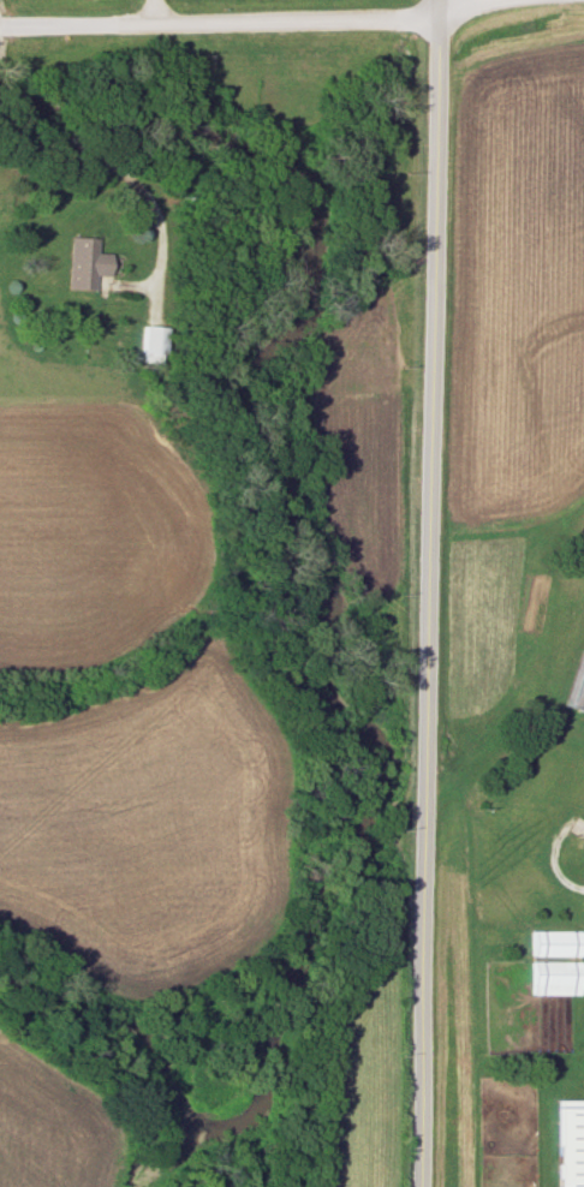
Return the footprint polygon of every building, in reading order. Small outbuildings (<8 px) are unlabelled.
[(105,254),(92,254),(93,239),(66,238),(64,290),(90,291),(90,275),(104,276),(105,254)] [(154,364),(154,328),(134,328),(134,364),(154,364)] [(581,649),(566,707),(583,711),(583,650),(581,649)] [(577,956),(577,930),(528,930),(528,956),(577,956)] [(577,995),(577,961),(528,961),(528,995),(577,995)] [(553,1099),(553,1186),(583,1186),(583,1099),(553,1099)]
